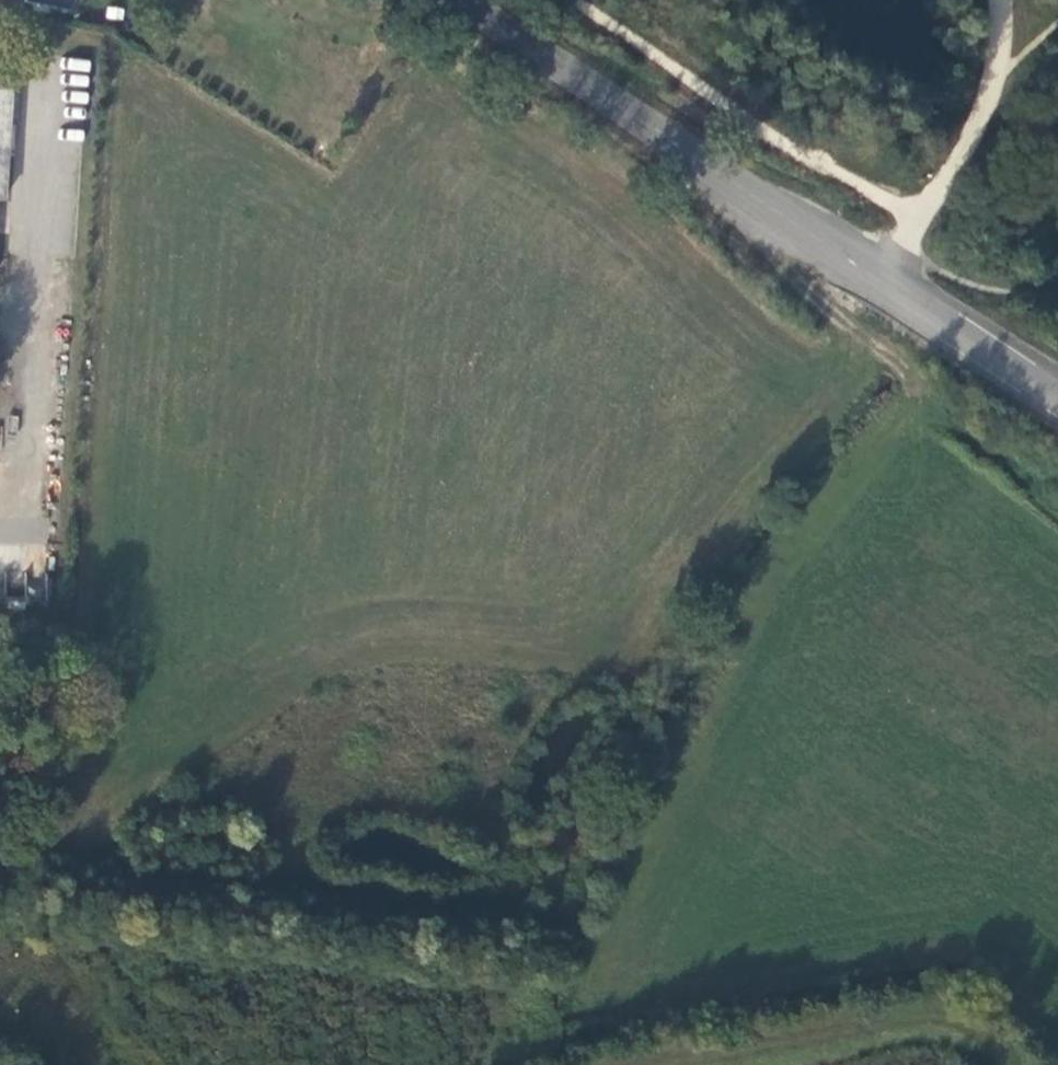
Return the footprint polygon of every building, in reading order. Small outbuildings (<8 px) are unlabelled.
[(3,200),(8,124),(10,90),(0,90),(0,200),(3,200)] [(18,91),(10,90),(8,124),(16,124),(18,91)]
